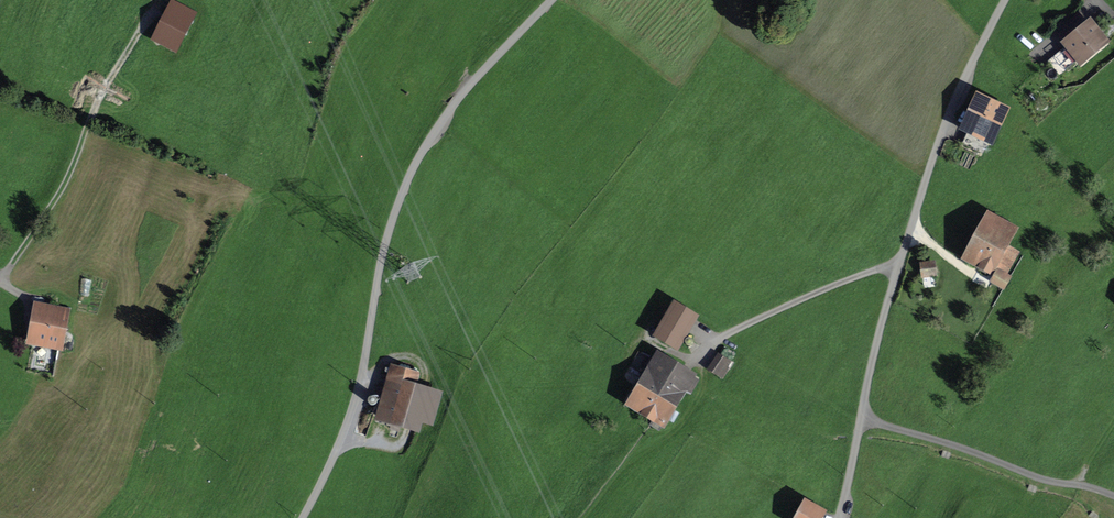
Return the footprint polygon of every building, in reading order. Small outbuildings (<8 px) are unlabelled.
[(194,11),(175,2),(157,38),(175,48),(194,11)] [(1105,42),(1090,24),(1066,44),(1069,47),(1080,60),(1081,62),(1105,42)] [(1050,63),(1060,76),(1080,60),(1069,47),(1066,44),(1063,46),(1066,50),(1050,63)] [(980,101),(968,128),(973,131),(966,145),(983,153),(1003,111),(980,101)] [(992,215),(983,234),(1004,245),(1014,227),(992,215)] [(1002,248),(1004,245),(983,234),(970,257),(998,272),(1004,276),(1016,256),(1002,248)] [(934,276),(933,262),(921,264),(923,277),(934,276)] [(1003,286),(1008,278),(1004,276),(998,272),(993,281),(1003,286)] [(67,310),(38,305),(31,337),(42,340),(42,343),(59,347),(67,310)] [(695,317),(675,306),(658,334),(678,346),(695,317)] [(720,355),(711,369),(722,377),(732,363),(720,355)] [(660,357),(632,404),(664,423),(684,389),(690,393),(697,382),(691,378),(692,376),(660,357)] [(432,421),(439,396),(415,389),(418,376),(391,369),(387,383),(390,384),(381,418),(393,421),(391,429),(398,431),(401,423),(415,428),(419,417),(432,421)] [(822,512),(806,503),(798,517),(818,517),(822,512)]
